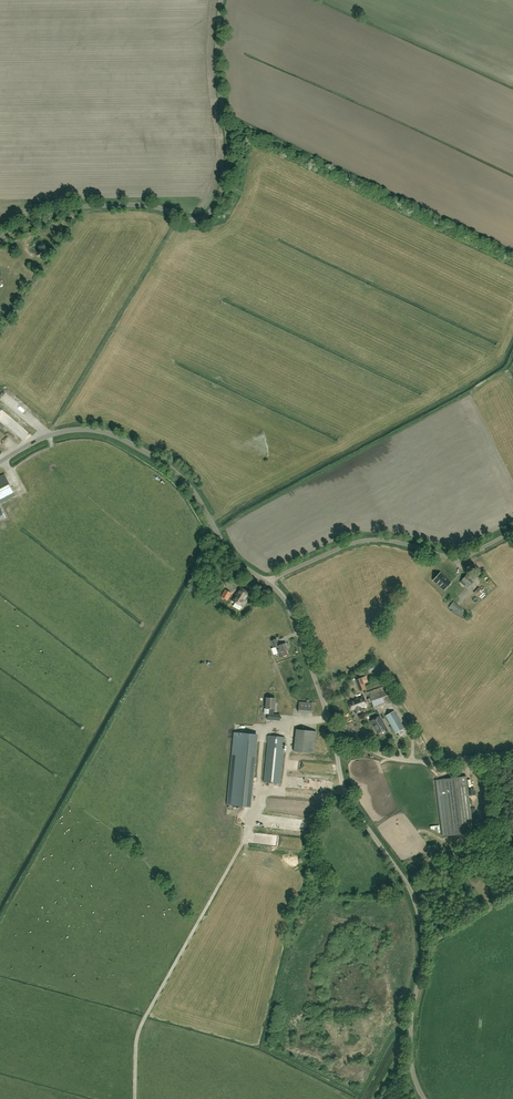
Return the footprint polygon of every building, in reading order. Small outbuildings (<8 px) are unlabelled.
[(8,414),(2,408),(0,410),(0,419),(2,421),(8,414)] [(15,496),(5,475),(0,477),(0,503),(15,496)] [(440,573),(434,580),(444,590),(451,582),(440,573)] [(461,582),(460,583),(463,586),(464,585),(467,588),(474,580),(467,574),(460,582),(461,582)] [(454,596),(462,587),(455,581),(447,590),(454,596)] [(240,609),(241,606),(242,606),(246,599),(245,599),(249,592),(241,588),(239,591),(238,590),(232,601),(235,603),(233,606),(240,609)] [(227,600),(232,593),(225,589),(221,597),(222,597),(221,598),(224,599),(224,598),(227,600)] [(279,657),(288,654),(286,649),(288,648),(286,643),(279,645),(277,639),(271,640),(274,647),(276,647),(279,657)] [(362,677),(356,679),(360,691),(366,689),(364,683),(362,677)] [(386,685),(368,692),(374,708),(392,701),(388,689),(386,685)] [(367,706),(363,696),(356,698),(356,699),(349,702),(351,710),(354,709),(356,710),(355,710),(356,714),(362,712),(361,708),(367,706)] [(268,720),(273,720),(274,709),(275,709),(275,698),(266,698),(266,708),(269,709),(269,714),(268,714),(268,720)] [(312,703),(299,702),(298,712),(311,713),(312,703)] [(395,733),(404,728),(394,711),(385,716),(395,733)] [(378,733),(386,728),(381,720),(382,720),(380,716),(371,721),(378,733)] [(294,748),(312,751),(315,734),(309,733),(310,730),(304,729),(304,730),(297,729),(294,748)] [(235,732),(228,805),(249,807),(256,734),(235,732)] [(264,782),(280,784),(285,737),(269,735),(264,782)] [(444,779),(435,780),(442,836),(450,835),(472,832),(466,777),(444,779)]
